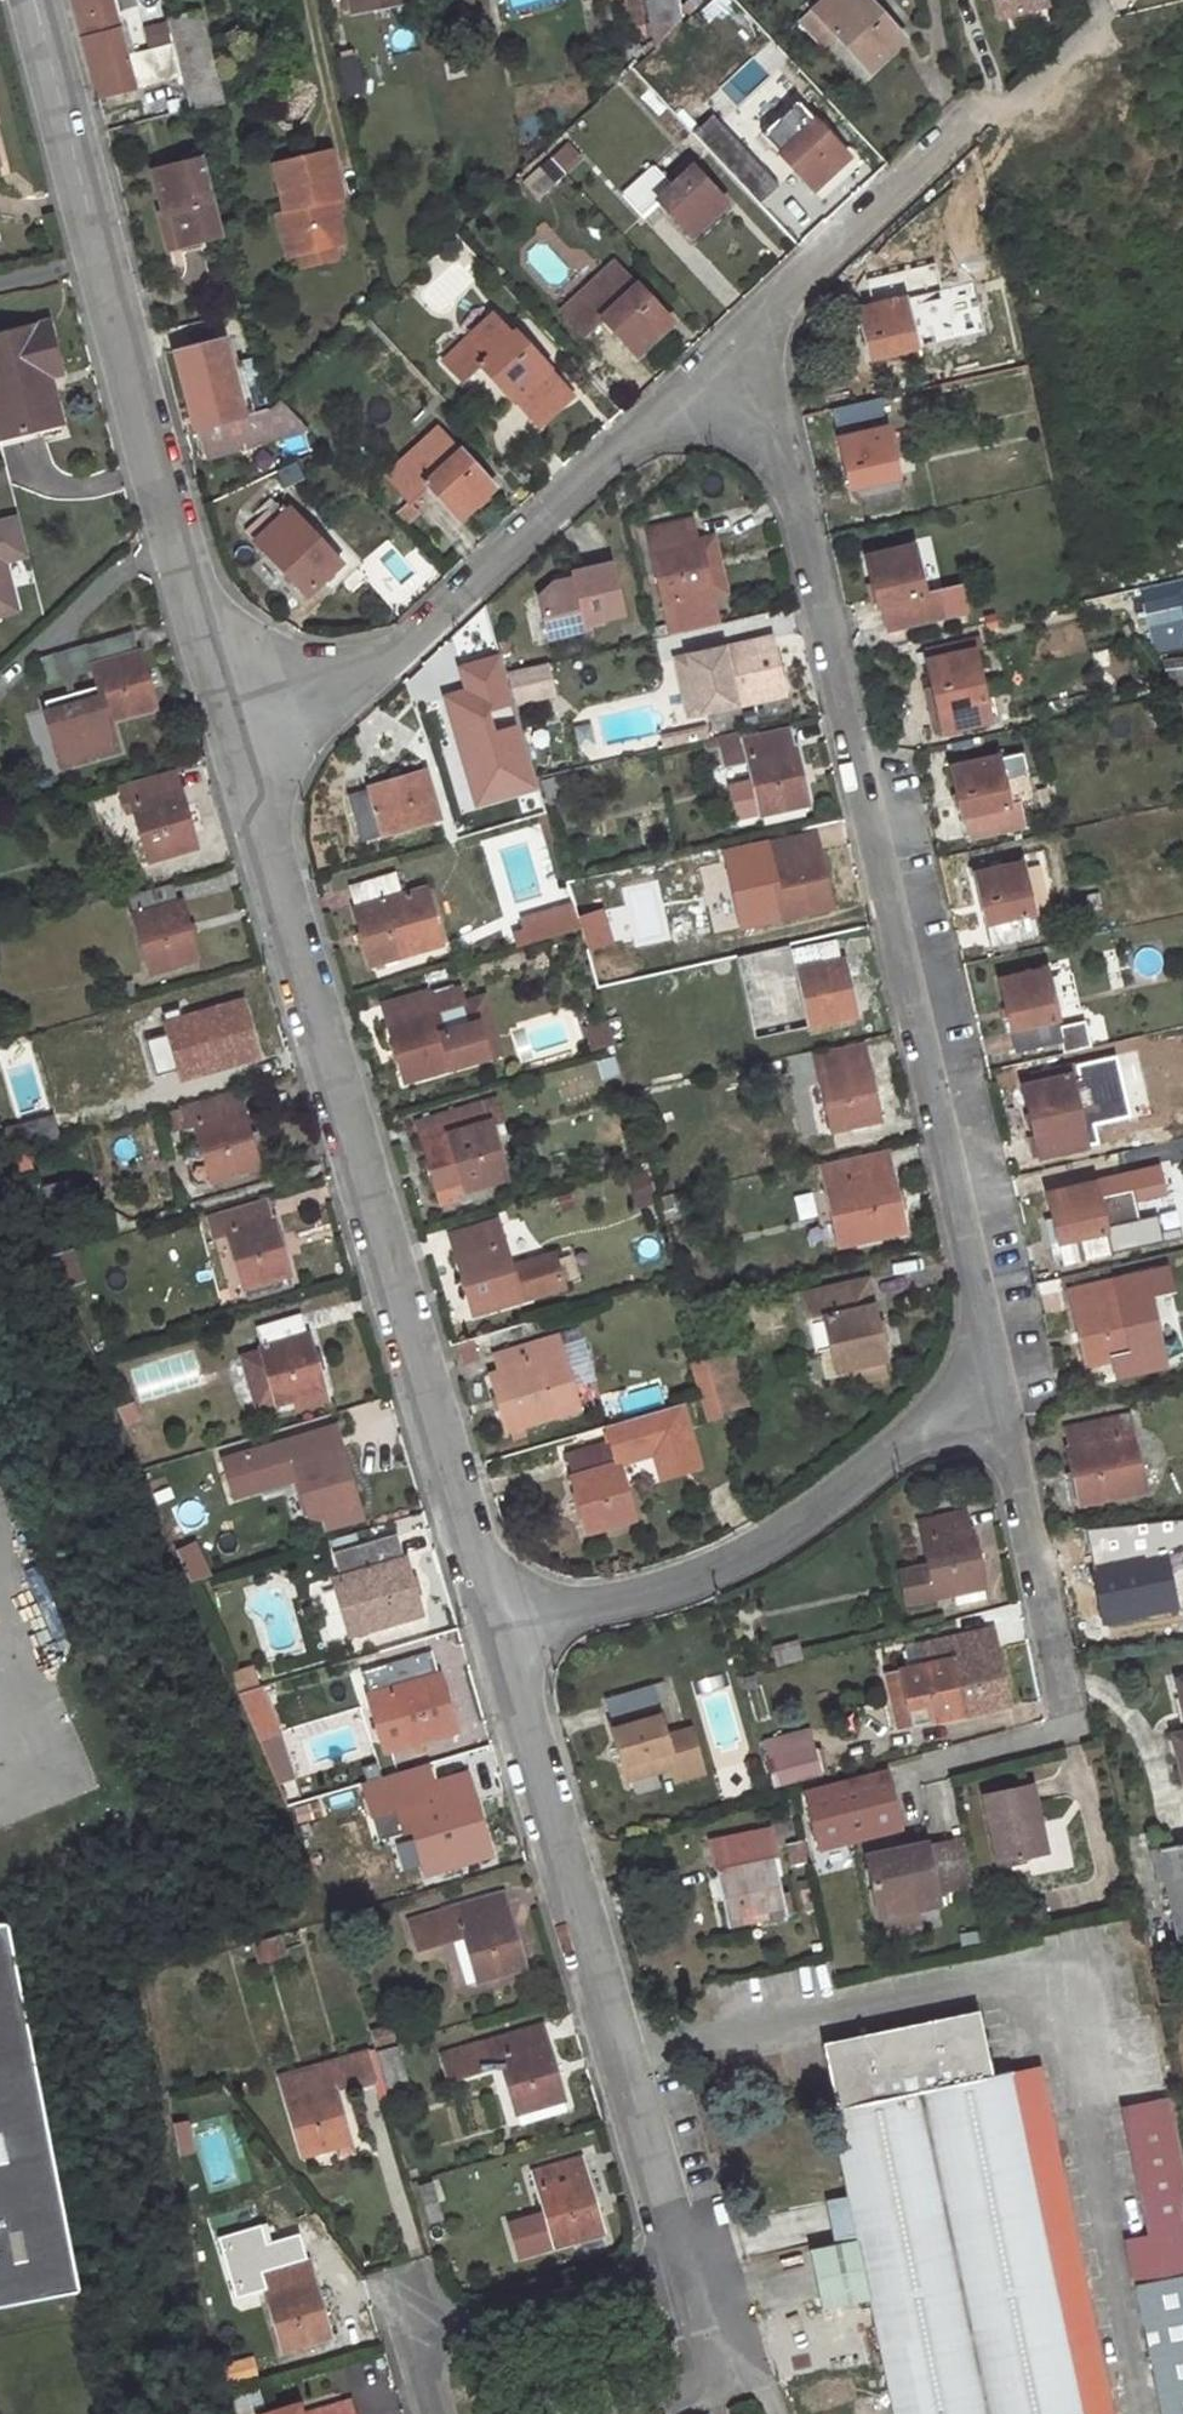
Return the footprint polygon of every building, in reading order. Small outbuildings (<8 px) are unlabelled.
[(96,97),(182,75),(174,42),(126,55),(111,0),(71,0),(96,97)] [(351,11),(411,0),(348,0),(351,11)] [(683,19),(678,0),(645,0),(654,45),(683,19)] [(801,21),(823,45),(835,34),(868,70),(886,52),(901,38),(867,0),(823,0),(801,21)] [(1000,17),(1018,11),(1046,3),(1046,0),(995,0),(1000,17)] [(197,12),(168,20),(174,42),(182,75),(190,109),(219,101),(197,12)] [(797,102),(762,134),(812,189),(833,169),(848,156),(797,102)] [(559,150),(551,158),(563,170),(571,163),(559,150)] [(223,234),(203,158),(150,172),(162,214),(168,212),(177,245),(223,234)] [(655,166),(624,194),(642,214),(659,199),(691,234),(714,214),(726,203),(692,166),(672,185),(655,166)] [(163,231),(167,248),(177,245),(168,212),(162,214),(159,215),(163,231)] [(611,264),(563,311),(584,335),(602,318),(636,354),(652,339),(670,322),(637,286),(634,288),(611,264)] [(915,347),(903,300),(939,292),(932,266),(877,279),(883,304),(857,309),(864,341),(869,359),(915,347)] [(491,314),(444,358),(464,380),(481,364),(514,399),(540,423),(554,411),(572,394),(548,368),(515,332),(511,335),(491,314)] [(49,377),(62,374),(56,353),(49,323),(0,335),(0,438),(61,423),(49,377)] [(222,337),(175,349),(190,409),(203,458),(308,429),(279,398),(268,409),(254,356),(229,362),(222,337)] [(438,427),(386,476),(408,499),(426,483),(459,518),(477,501),(494,486),(438,427)] [(884,429),(839,439),(845,467),(849,488),(855,487),(859,510),(901,501),(884,429)] [(268,508),(245,529),(279,564),(306,594),(342,562),(291,508),(279,519),(268,508)] [(5,567),(28,560),(18,519),(0,524),(0,612),(15,608),(5,567)] [(691,520),(647,528),(664,606),(670,605),(676,634),(718,624),(711,596),(698,539),(695,540),(691,520)] [(713,536),(698,539),(711,596),(726,592),(720,567),(713,536)] [(912,547),(866,557),(870,573),(877,606),(882,605),(887,629),(941,618),(936,592),(923,595),(912,547)] [(623,614),(611,564),(586,569),(573,573),(574,579),(554,583),(539,596),(549,638),(587,629),(586,623),(623,614)] [(1175,597),(1144,604),(1149,626),(1181,618),(1175,597)] [(670,605),(664,606),(671,635),(676,634),(670,605)] [(131,634),(87,647),(57,655),(60,662),(62,661),(66,672),(92,665),(102,699),(109,722),(156,708),(145,671),(140,652),(136,653),(131,634)] [(771,638),(768,639),(689,657),(701,714),(737,706),(784,696),(777,665),(771,638)] [(984,699),(974,652),(983,649),(980,638),(924,651),(932,689),(942,733),(998,720),(992,698),(984,699)] [(701,714),(689,657),(678,660),(689,716),(701,714)] [(1161,660),(1164,681),(1182,678),(1182,657),(1161,660)] [(535,665),(505,672),(514,701),(541,695),(535,665)] [(932,689),(923,691),(928,709),(933,735),(942,733),(932,689)] [(102,699),(47,716),(63,768),(119,751),(109,722),(102,699)] [(708,738),(706,728),(661,738),(663,748),(708,738)] [(743,731),(718,737),(725,766),(748,760),(761,814),(808,803),(803,779),(796,748),(793,748),(788,730),(745,739),(743,731)] [(504,743),(486,749),(498,793),(517,788),(504,743)] [(997,758),(951,768),(956,791),(961,816),(966,815),(970,838),(1022,828),(1018,804),(1008,806),(997,758)] [(370,791),(350,796),(356,818),(363,840),(439,818),(425,771),(392,781),(369,788),(370,791)] [(171,775),(128,787),(139,827),(149,861),(197,846),(187,816),(179,792),(177,793),(171,775)] [(558,776),(541,780),(547,801),(565,796),(558,776)] [(814,831),(748,846),(753,867),(772,863),(784,918),(832,908),(824,873),(814,831)] [(1021,863),(975,875),(981,903),(990,945),(1036,934),(1032,913),(1021,863)] [(394,872),(351,885),(359,908),(355,909),(363,939),(371,966),(441,945),(424,889),(401,896),(394,872)] [(172,884),(128,897),(150,971),(197,957),(189,928),(181,901),(177,902),(172,884)] [(568,903),(554,907),(559,927),(573,922),(568,903)] [(1046,910),(1032,913),(1036,934),(1050,931),(1046,910)] [(836,941),(773,956),(777,974),(796,971),(809,1028),(842,1020),(854,1017),(857,1016),(849,984),(843,959),(841,959),(836,941)] [(1045,970),(999,981),(1007,1015),(1015,1052),(1060,1041),(1063,1054),(1090,1048),(1084,1022),(1058,1027),(1045,970)] [(132,980),(117,985),(122,999),(136,995),(132,980)] [(429,992),(387,1004),(392,1024),(390,1026),(397,1051),(405,1081),(488,1058),(478,1022),(471,1024),(465,1003),(461,990),(431,998),(429,992)] [(501,1054),(485,997),(465,1003),(471,1024),(478,1022),(488,1058),(501,1054)] [(211,1010),(165,1023),(181,1078),(227,1065),(219,1039),(211,1010)] [(854,1017),(842,1020),(845,1029),(856,1026),(854,1017)] [(615,1044),(609,1024),(590,1030),(595,1050),(599,1049),(615,1044)] [(860,1045),(815,1056),(832,1131),(879,1119),(873,1092),(867,1064),(864,1064),(860,1045)] [(1075,1065),(1032,1076),(1034,1084),(1023,1087),(1031,1123),(1039,1158),(1086,1147),(1071,1081),(1079,1079),(1075,1065)] [(233,1093),(165,1113),(171,1133),(195,1125),(212,1180),(258,1166),(250,1139),(242,1111),(239,1113),(233,1093)] [(505,1178),(490,1124),(501,1121),(495,1099),(421,1121),(426,1140),(423,1141),(430,1166),(439,1197),(505,1178)] [(51,1116),(4,1129),(11,1152),(28,1146),(57,1138),(51,1116)] [(21,1152),(7,1156),(18,1181),(31,1176),(21,1152)] [(884,1154),(822,1167),(839,1243),(905,1228),(898,1197),(892,1173),(888,1174),(884,1154)] [(1126,1158),(1092,1166),(1096,1182),(1130,1174),(1126,1158)] [(1094,1183),(1047,1193),(1053,1220),(1058,1242),(1051,1244),(1055,1264),(1109,1252),(1094,1183)] [(265,1201),(207,1217),(213,1237),(227,1233),(243,1289),(287,1275),(289,1275),(280,1242),(273,1219),(271,1220),(265,1201)] [(474,1315),(564,1289),(555,1257),(512,1269),(498,1224),(455,1238),(460,1257),(458,1258),(467,1290),(474,1315)] [(69,1251),(50,1256),(63,1286),(82,1280),(69,1251)] [(1134,1355),(1121,1302),(1139,1297),(1133,1274),(1069,1289),(1079,1334),(1086,1365),(1134,1355)] [(287,1275),(243,1289),(247,1301),(290,1288),(287,1275)] [(866,1282),(804,1296),(809,1320),(825,1317),(837,1372),(841,1371),(880,1362),(885,1361),(874,1313),(866,1282)] [(1134,1355),(1151,1351),(1139,1297),(1121,1302),(1134,1355)] [(299,1317),(255,1329),(261,1350),(242,1356),(257,1406),(276,1401),(277,1404),(296,1398),(325,1389),(314,1355),(308,1335),(304,1336),(299,1317)] [(558,1336),(495,1353),(500,1370),(492,1373),(499,1399),(508,1430),(512,1428),(524,1425),(580,1409),(558,1336)] [(880,1362),(841,1371),(844,1383),(858,1379),(858,1380),(883,1375),(880,1362)] [(710,1369),(694,1374),(701,1397),(717,1393),(710,1369)] [(727,1371),(712,1375),(722,1411),(737,1406),(727,1371)] [(325,1389),(296,1398),(299,1408),(328,1400),(325,1389)] [(717,1393),(701,1397),(707,1421),(724,1416),(722,1411),(717,1393)] [(131,1402),(116,1409),(123,1426),(139,1420),(131,1402)] [(588,1531),(633,1517),(617,1463),(655,1451),(669,1448),(676,1472),(700,1465),(681,1404),(608,1426),(611,1439),(568,1452),(575,1474),(572,1474),(580,1501),(588,1531)] [(1128,1414),(1066,1427),(1070,1447),(1066,1448),(1072,1475),(1079,1505),(1145,1491),(1128,1414)] [(524,1425),(512,1428),(514,1439),(527,1435),(524,1425)] [(333,1431),(290,1444),(224,1464),(235,1501),(260,1493),(259,1488),(299,1476),(311,1518),(358,1505),(348,1468),(342,1448),(339,1449),(333,1431)] [(669,1448),(655,1451),(662,1477),(676,1472),(669,1448)] [(964,1513),(919,1522),(929,1567),(899,1573),(905,1605),(954,1594),(983,1588),(975,1550),(971,1530),(968,1531),(964,1513)] [(1094,1565),(1091,1566),(1096,1587),(1103,1622),(1151,1612),(1139,1557),(1153,1553),(1148,1531),(1090,1542),(1094,1565)] [(394,1537),(336,1554),(342,1576),(335,1579),(350,1634),(421,1613),(411,1582),(404,1559),(401,1560),(394,1537)] [(190,1552),(179,1555),(190,1581),(201,1578),(190,1552)] [(983,1588),(954,1594),(955,1606),(985,1600),(983,1588)] [(932,1663),(902,1669),(913,1726),(1008,1705),(1002,1675),(997,1648),(993,1649),(989,1629),(928,1641),(932,1663)] [(425,1639),(381,1652),(385,1666),(429,1652),(425,1639)] [(409,1744),(455,1730),(444,1694),(439,1676),(436,1677),(429,1652),(385,1666),(377,1668),(383,1691),(375,1694),(390,1748),(408,1742),(409,1744)] [(251,1665),(229,1672),(238,1693),(258,1688),(251,1665)] [(902,1669),(890,1671),(901,1728),(913,1726),(902,1669)] [(1175,1679),(1182,1715),(1182,1677),(1175,1679)] [(661,1682),(606,1698),(613,1723),(610,1723),(618,1748),(627,1779),(631,1777),(655,1771),(672,1766),(676,1781),(703,1773),(690,1729),(665,1736),(655,1703),(667,1700),(661,1682)] [(238,1693),(248,1715),(264,1709),(268,1707),(258,1688),(238,1693)] [(248,1715),(257,1738),(274,1732),(264,1709),(248,1715)] [(815,1748),(768,1760),(775,1785),(820,1773),(815,1748)] [(655,1771),(631,1777),(636,1793),(660,1787),(655,1771)] [(885,1774),(806,1795),(820,1848),(823,1847),(828,1867),(852,1861),(847,1841),(879,1832),(898,1827),(890,1795),(885,1774)] [(464,1775),(422,1787),(428,1808),(436,1837),(420,1842),(427,1865),(465,1853),(490,1847),(479,1811),(474,1792),(470,1793),(464,1775)] [(1031,1785),(984,1795),(999,1863),(1045,1853),(1037,1814),(1031,1785)] [(806,1795),(800,1796),(813,1850),(820,1848),(806,1795)] [(318,1800),(293,1808),(298,1823),(323,1815),(318,1800)] [(428,1808),(411,1813),(420,1842),(436,1837),(428,1808)] [(791,1814),(758,1822),(762,1840),(795,1833),(791,1814)] [(898,1827),(879,1832),(884,1853),(903,1849),(898,1827)] [(962,1841),(947,1843),(955,1889),(972,1885),(962,1841)] [(884,1853),(867,1856),(867,1860),(875,1893),(880,1915),(883,1914),(915,1907),(937,1902),(935,1892),(955,1889),(947,1843),(926,1848),(925,1844),(903,1849),(884,1853)] [(1158,1852),(1177,1941),(1182,1940),(1182,1846),(1158,1852)] [(490,1847),(465,1853),(468,1864),(492,1856),(490,1847)] [(774,1859),(716,1871),(722,1898),(728,1927),(785,1916),(774,1859)] [(867,1860),(847,1864),(855,1898),(875,1893),(867,1860)] [(500,1894),(444,1910),(452,1936),(464,1932),(479,1980),(525,1966),(514,1929),(509,1910),(505,1911),(500,1894)] [(915,1907),(883,1914),(887,1933),(919,1926),(915,1907)] [(10,1923),(0,1923),(0,2303),(83,2286),(10,1923)] [(464,1932),(452,1936),(467,1983),(479,1980),(464,1932)] [(1049,2117),(1021,2123),(1011,2072),(991,2076),(976,2013),(824,2045),(838,2109),(827,2111),(848,2208),(856,2243),(869,2305),(893,2413),(1113,2413),(1049,2117)] [(397,2024),(372,2031),(376,2044),(401,2038),(397,2024)] [(538,2026),(441,2055),(448,2079),(502,2064),(517,2113),(563,2100),(553,2064),(547,2044),(543,2045),(538,2026)] [(399,2073),(404,2072),(396,2046),(392,2047),(399,2073)] [(392,2047),(378,2052),(385,2077),(399,2073),(392,2047)] [(367,2052),(280,2077),(303,2156),(330,2148),(349,2143),(333,2089),(354,2082),(357,2090),(376,2084),(367,2052)] [(1038,2066),(1011,2072),(1021,2123),(1049,2117),(1038,2066)] [(385,2077),(391,2097),(409,2091),(404,2072),(399,2073),(385,2077)] [(1132,2285),(1182,2274),(1182,2170),(1168,2099),(1119,2109),(1147,2236),(1123,2241),(1132,2285)] [(563,2100),(517,2113),(520,2126),(567,2112),(563,2100)] [(577,2158),(533,2171),(555,2245),(577,2238),(602,2231),(591,2195),(586,2175),(583,2176),(577,2158)] [(433,2182),(417,2186),(424,2206),(438,2202),(433,2182)] [(848,2208),(836,2210),(844,2245),(856,2243),(848,2208)] [(602,2231),(577,2238),(582,2254),(606,2246),(602,2231)] [(270,2239),(252,2245),(259,2265),(275,2259),(270,2239)] [(844,2245),(808,2254),(822,2315),(869,2305),(856,2243),(844,2245)] [(306,2259),(261,2272),(284,2350),(330,2336),(319,2300),(306,2259)] [(1132,2285),(1158,2413),(1182,2413),(1182,2274),(1132,2285)] [(346,2403),(311,2413),(349,2413),(346,2403)] [(299,2404),(267,2413),(302,2413),(299,2404)]
